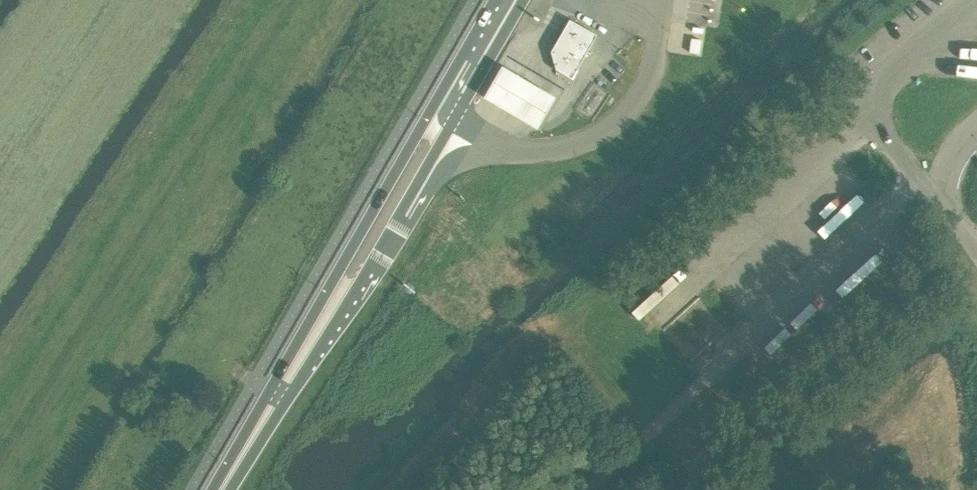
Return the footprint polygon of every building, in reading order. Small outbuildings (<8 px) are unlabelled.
[(551,52),(556,70),(572,79),(596,35),(569,20),(551,52)] [(701,41),(691,39),(689,54),(698,56),(701,41)] [(520,80),(501,69),(483,100),(503,112),(537,131),(541,124),(555,100),(520,80)]
